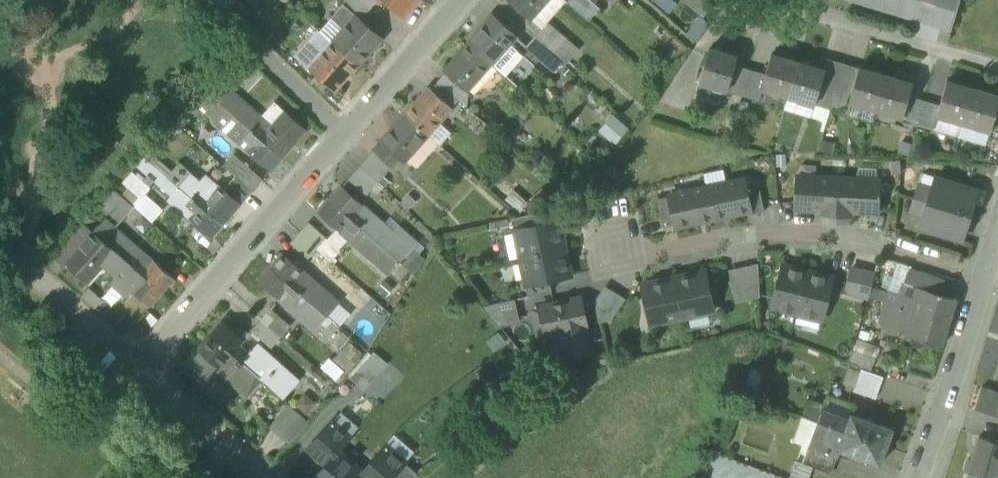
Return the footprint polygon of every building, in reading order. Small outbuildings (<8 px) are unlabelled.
[(368,5),(362,0),(345,0),(360,13),(368,5)] [(403,16),(417,0),(385,0),(403,16)] [(548,0),(509,0),(531,19),(548,0)] [(589,21),(600,8),(591,0),(565,0),(589,21)] [(704,17),(716,0),(682,0),(704,17)] [(915,19),(951,29),(959,0),(849,0),(915,19)] [(344,29),(357,15),(344,3),(331,17),(344,29)] [(344,29),(333,42),(359,65),(383,38),(357,15),(344,29)] [(492,15),(468,42),(492,63),(509,44),(516,36),(492,15)] [(947,43),(951,29),(915,19),(911,31),(947,43)] [(545,24),(534,37),(525,47),(553,72),(562,61),(565,63),(575,51),(563,40),(545,24)] [(336,91),(359,65),(333,42),(310,68),(336,91)] [(469,90),(492,63),(468,42),(445,69),(469,90)] [(523,55),(509,44),(492,63),(505,75),(523,55)] [(700,80),(728,89),(736,63),(738,54),(710,46),(700,80)] [(239,50),(223,67),(204,88),(206,89),(213,96),(232,75),(240,83),(255,68),(257,66),(239,50)] [(762,88),(788,96),(798,61),(770,53),(765,71),(760,88),(762,88)] [(836,87),(843,62),(828,57),(825,69),(821,82),(836,87)] [(825,69),(798,61),(788,96),(815,104),(821,82),(825,69)] [(843,62),(836,87),(851,91),(858,66),(843,62)] [(765,71),(750,67),(736,63),(728,89),(743,93),(760,98),(762,88),(760,88),(765,71)] [(850,102),(876,110),(886,75),(858,66),(851,91),(848,101),(850,102)] [(236,88),(245,96),(264,76),(255,68),(240,83),(236,88)] [(445,69),(437,79),(460,99),(469,90),(445,69)] [(912,82),(886,75),(876,110),(902,117),(908,96),(912,82)] [(452,108),(460,99),(437,79),(429,88),(452,108)] [(937,115),(963,123),(974,88),(946,80),(939,104),(935,115),(937,115)] [(815,104),(830,108),(836,87),(821,82),(815,104)] [(851,91),(836,87),(830,108),(847,113),(850,102),(848,101),(851,91)] [(218,101),(226,108),(237,95),(230,88),(218,101)] [(429,88),(405,115),(428,135),(452,108),(429,88)] [(974,88),(963,123),(990,131),(997,102),(997,95),(974,88)] [(200,105),(206,111),(216,100),(212,96),(213,96),(206,89),(178,122),(182,126),(200,105)] [(226,108),(251,130),(282,158),(306,130),(285,111),(272,125),(237,95),(226,108)] [(815,104),(788,96),(784,110),(826,122),(830,108),(815,104)] [(902,117),(918,122),(924,100),(908,96),(902,117)] [(251,130),(226,108),(218,101),(216,100),(206,111),(204,113),(214,121),(213,121),(248,152),(253,147),(243,139),(251,130)] [(924,100),(918,122),(934,127),(937,115),(935,115),(939,104),(924,100)] [(850,102),(847,113),(872,121),(876,110),(850,102)] [(990,131),(997,133),(997,102),(990,131)] [(407,159),(428,135),(405,115),(405,114),(373,149),(374,150),(390,164),(391,163),(397,156),(404,163),(407,159)] [(933,132),(959,139),(963,123),(937,115),(934,127),(933,132)] [(933,132),(934,127),(918,122),(914,134),(931,139),(933,132)] [(990,131),(963,123),(959,139),(985,147),(990,131)] [(271,171),(282,158),(251,130),(243,139),(253,147),(248,152),(271,171)] [(990,131),(985,147),(997,151),(997,133),(990,131)] [(438,143),(428,135),(407,159),(418,168),(438,143)] [(152,149),(145,157),(154,166),(158,159),(156,152),(152,149)] [(374,150),(359,166),(378,182),(393,165),(391,163),(390,164),(374,150)] [(234,155),(224,166),(236,177),(253,191),(263,180),(234,155)] [(169,179),(154,166),(145,157),(144,157),(137,164),(172,195),(179,187),(178,187),(169,179)] [(181,166),(169,179),(178,187),(179,186),(190,173),(181,166)] [(366,195),(378,182),(359,166),(348,179),(366,195)] [(150,188),(134,173),(125,184),(129,187),(140,197),(141,198),(145,194),(150,188)] [(202,184),(190,173),(179,186),(192,197),(201,206),(218,186),(208,178),(202,184)] [(825,189),(837,189),(838,178),(797,175),(795,207),(822,209),(824,209),(825,189)] [(919,184),(914,197),(970,215),(973,202),(950,195),(954,182),(935,176),(932,188),(919,184)] [(253,191),(236,177),(226,187),(243,202),(253,191)] [(879,180),(838,178),(837,189),(850,190),(848,211),(850,211),(877,212),(879,180)] [(744,179),(706,187),(713,218),(749,210),(751,210),(745,182),(744,179)] [(749,210),(750,214),(764,211),(757,180),(745,182),(751,210),(749,210)] [(950,195),(973,202),(977,190),(954,182),(950,195)] [(192,197),(179,186),(178,187),(179,187),(172,195),(168,200),(189,219),(193,214),(184,206),(192,197)] [(218,186),(201,206),(223,225),(240,205),(223,191),(218,186)] [(329,199),(400,263),(413,248),(418,243),(399,226),(394,232),(372,213),(372,214),(341,186),(329,199)] [(129,187),(121,196),(132,205),(140,197),(129,187)] [(240,205),(243,202),(226,187),(223,191),(240,205)] [(675,226),(713,218),(706,187),(669,195),(669,196),(675,225),(675,226)] [(850,190),(837,189),(825,189),(824,209),(822,209),(822,213),(836,214),(850,215),(850,211),(848,211),(850,190)] [(101,206),(120,223),(134,207),(132,205),(121,196),(115,190),(101,206)] [(134,207),(152,222),(163,209),(145,194),(141,198),(140,197),(132,205),(134,207)] [(657,199),(663,227),(675,225),(669,196),(657,199)] [(201,206),(192,197),(184,206),(193,214),(201,206)] [(966,227),(970,215),(914,197),(910,211),(923,215),(920,227),(938,232),(942,220),(966,227)] [(393,270),(400,263),(329,199),(318,213),(337,229),(349,239),(389,275),(390,274),(393,270)] [(211,238),(223,225),(201,206),(193,214),(189,219),(211,238)] [(511,219),(514,231),(516,231),(515,230),(537,225),(535,214),(511,219)] [(106,218),(94,232),(115,250),(163,293),(175,280),(106,218)] [(938,232),(962,240),(966,227),(942,220),(938,232)] [(516,231),(521,257),(564,248),(558,221),(537,225),(515,230),(516,231)] [(308,222),(299,233),(316,247),(325,237),(308,222)] [(54,257),(65,267),(67,264),(66,263),(94,232),(84,224),(69,242),(54,257)] [(316,248),(331,261),(340,251),(339,250),(349,239),(337,229),(327,239),(325,237),(316,247),(316,248)] [(88,282),(104,265),(103,264),(115,250),(94,232),(66,263),(67,264),(88,282)] [(316,248),(316,247),(299,233),(290,243),(307,258),(316,248)] [(425,259),(413,248),(400,263),(412,273),(414,274),(425,259)] [(570,275),(564,248),(521,257),(527,284),(527,285),(549,280),(570,275)] [(163,293),(115,250),(103,264),(104,265),(119,277),(130,287),(151,306),(163,293)] [(282,253),(270,266),(258,280),(315,330),(317,328),(327,316),(328,316),(339,303),(282,253)] [(393,270),(405,280),(412,273),(400,263),(393,270)] [(742,267),(744,301),(760,297),(758,264),(742,267)] [(772,307),(797,314),(808,271),(783,265),(772,307)] [(735,303),(744,301),(742,267),(729,270),(735,303)] [(846,292),(868,298),(874,273),(852,268),(846,292)] [(904,283),(939,293),(943,279),(909,268),(904,283)] [(393,270),(390,274),(402,285),(405,280),(393,270)] [(832,277),(808,271),(797,314),(822,320),(832,277)] [(705,272),(674,278),(682,317),(713,311),(705,272)] [(118,301),(130,287),(119,277),(107,291),(118,301)] [(642,285),(649,315),(659,322),(682,317),(674,278),(642,285)] [(525,284),(528,297),(552,292),(549,280),(527,285),(527,284),(525,284)] [(888,289),(885,303),(949,323),(950,323),(957,299),(939,293),(904,283),(903,283),(900,292),(888,289)] [(594,302),(595,306),(605,304),(613,291),(605,285),(594,302)] [(626,299),(613,291),(605,304),(595,306),(598,323),(611,320),(626,299)] [(559,333),(564,357),(591,351),(586,327),(587,327),(581,298),(540,306),(540,308),(546,335),(546,336),(559,333)] [(347,310),(339,303),(328,316),(336,323),(347,310)] [(942,346),(949,323),(885,303),(878,326),(908,335),(942,346)] [(536,337),(546,335),(540,308),(531,310),(536,337)] [(251,331),(271,348),(281,337),(281,336),(290,326),(270,309),(261,319),(251,331)] [(650,324),(659,322),(649,315),(650,324)] [(317,328),(329,338),(340,326),(336,323),(328,316),(327,316),(317,328)] [(222,321),(210,335),(261,380),(262,380),(284,399),(296,385),(254,347),(253,348),(243,340),(222,321)] [(251,331),(243,340),(253,348),(254,347),(296,385),(284,399),(289,403),(306,385),(268,352),(271,348),(251,331)] [(247,396),(261,380),(210,335),(183,365),(205,385),(214,375),(222,382),(226,382),(228,380),(247,396)] [(848,362),(871,371),(875,360),(853,351),(848,362)] [(355,366),(364,380),(385,367),(376,353),(355,366)] [(854,391),(875,399),(883,378),(862,370),(854,391)] [(997,417),(997,416),(997,392),(982,387),(975,410),(997,417)] [(296,403),(310,412),(317,401),(303,392),(296,403)] [(282,411),(293,419),(298,413),(288,404),(282,411)] [(849,419),(823,410),(818,422),(845,432),(849,419)] [(273,422),(283,430),(293,419),(282,411),(273,422)] [(283,431),(293,440),(309,421),(298,413),(293,419),(283,430),(283,431)] [(849,419),(845,432),(886,447),(893,429),(851,414),(849,419)] [(307,448),(321,461),(325,456),(330,460),(338,450),(339,451),(350,438),(335,424),(335,423),(334,421),(333,422),(332,421),(307,448)] [(838,457),(840,451),(838,450),(845,432),(818,422),(813,435),(809,447),(837,457),(838,457)] [(886,447),(845,432),(838,450),(840,451),(880,465),(886,447)] [(997,475),(997,442),(979,437),(972,460),(968,459),(964,471),(968,473),(985,477),(997,477),(997,475)] [(362,471),(363,472),(358,477),(359,477),(392,477),(405,463),(388,448),(389,447),(387,445),(386,446),(385,445),(362,471)] [(803,463),(831,474),(837,457),(809,447),(803,463)] [(358,477),(363,472),(362,471),(339,451),(338,450),(330,460),(326,465),(315,476),(317,477),(358,477)] [(751,467),(715,453),(705,477),(747,477),(751,467)] [(321,461),(326,465),(330,460),(325,456),(321,461)] [(421,476),(405,463),(392,477),(418,477),(421,476)]
